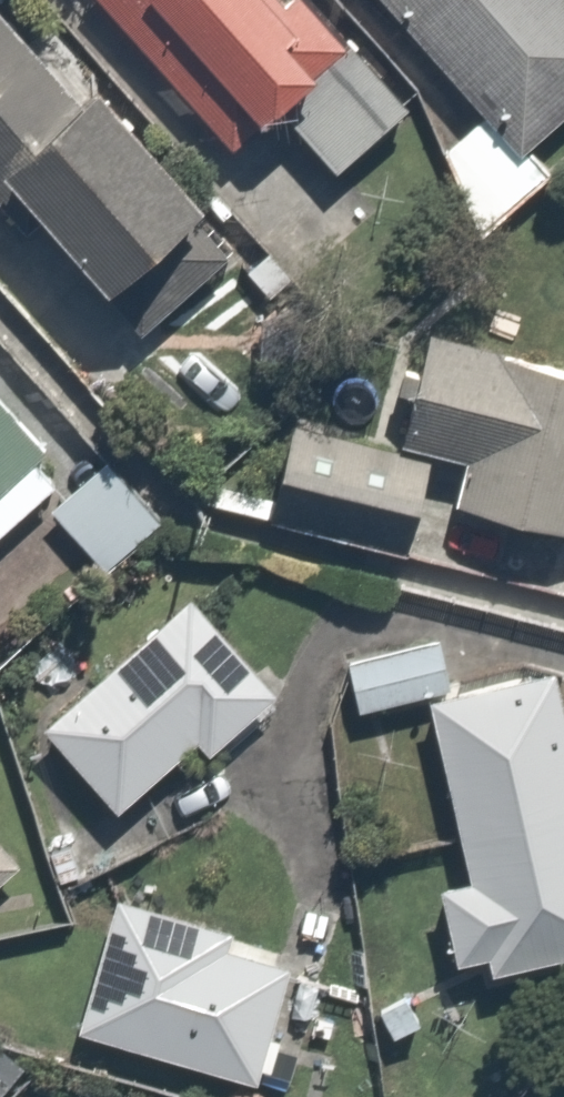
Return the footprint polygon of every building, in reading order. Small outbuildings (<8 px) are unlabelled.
[(68,287),(73,283),(122,343),(220,263),(5,0),(0,0),(0,204),(68,287)] [(393,108),(343,44),(308,0),(85,0),(205,153),(260,110),(310,173),(393,108)] [(416,153),(480,227),(552,165),(529,139),(563,109),(563,0),(370,0),(465,110),(416,153)] [(378,445),(259,416),(237,506),(371,540),(393,449),(437,460),(425,507),(563,541),(563,537),(563,367),(407,328),(378,445)] [(69,471),(0,399),(0,537),(69,471)] [(269,702),(178,599),(27,733),(104,820),(173,760),(186,775),(269,702)] [(342,707),(399,695),(448,684),(437,633),(331,657),(342,707)] [(399,695),(440,880),(415,886),(436,980),(563,952),(563,791),(536,665),(448,684),(399,695)] [(10,863),(0,851),(0,871),(10,863)] [(216,919),(98,892),(64,1039),(237,1079),(265,960),(209,947),(216,919)]
